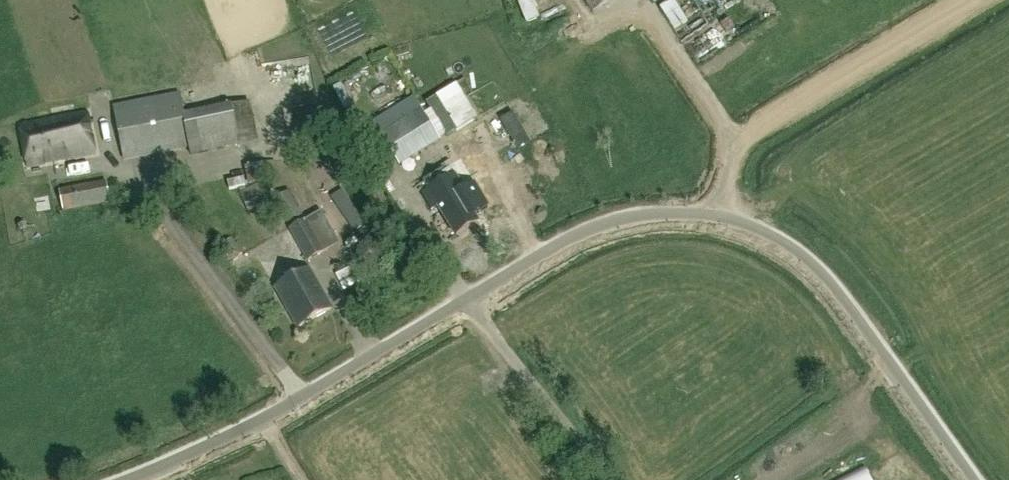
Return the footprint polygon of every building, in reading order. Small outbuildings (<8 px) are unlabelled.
[(611,0),(585,0),(593,12),(611,0)] [(709,25),(692,0),(675,0),(660,10),(682,43),(709,25)] [(727,29),(696,41),(702,57),(733,45),(727,29)] [(240,147),(240,146),(259,142),(251,103),(232,106),(232,104),(185,114),(180,93),(114,106),(123,161),(189,149),(191,157),(240,147)] [(352,93),(337,99),(344,115),(359,109),(352,93)] [(416,108),(378,132),(400,166),(441,141),(420,108),(416,110),(416,108)] [(28,166),(96,154),(89,113),(20,126),(28,166)] [(279,178),(275,162),(274,162),(273,161),(242,168),(244,174),(245,174),(248,186),(279,178)] [(456,237),(479,224),(467,205),(471,202),(455,174),(434,187),(443,202),(437,206),(456,237)] [(63,211),(110,201),(106,182),(59,191),(63,211)] [(307,261),(324,251),(307,220),(290,229),(307,261)] [(342,274),(348,288),(368,281),(363,266),(342,274)] [(298,328),(331,309),(309,270),(276,289),(298,328)]
